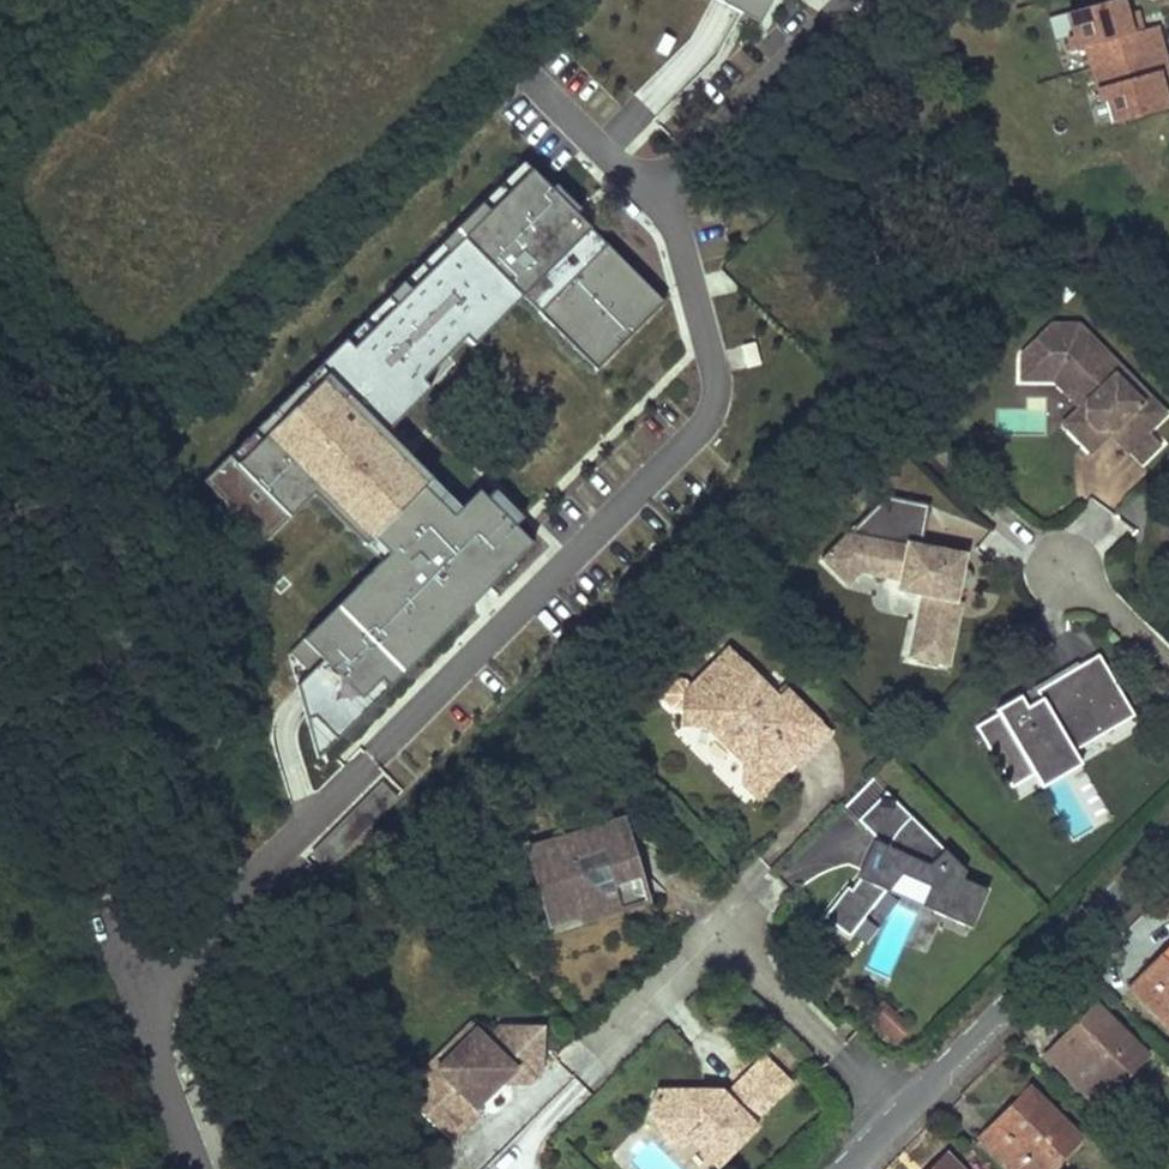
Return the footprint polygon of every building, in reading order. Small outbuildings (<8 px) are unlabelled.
[(758,23),(770,0),(716,0),(758,23)] [(1069,13),(1075,36),(1068,38),(1072,52),(1087,48),(1092,68),(1164,48),(1158,27),(1144,31),(1133,34),(1128,14),(1124,0),(1115,0),(1069,13)] [(1144,31),(1138,11),(1128,14),(1133,34),(1144,31)] [(1102,103),(1109,101),(1115,124),(1168,109),(1168,107),(1164,92),(1159,73),(1168,70),(1168,67),(1164,48),(1092,68),(1102,103)] [(1168,91),(1168,70),(1159,73),(1164,92),(1168,91)] [(522,161),(481,203),(489,211),(530,169),(522,161)] [(550,189),(530,169),(489,211),(481,203),(444,240),(452,248),(409,290),(401,282),(385,298),(393,306),(353,346),(345,338),(319,365),(327,373),(308,392),(300,384),(271,413),(279,421),(211,489),(236,514),(265,543),(322,486),(333,475),(351,492),(367,508),(384,526),(381,530),(398,547),(390,555),(364,580),(372,588),(334,625),(326,616),(289,653),(309,673),(317,758),(341,734),(333,726),(380,679),(388,687),(408,667),(399,659),(418,641),(426,649),(455,620),(447,612),(484,575),(492,583),(531,543),(514,526),(487,497),(479,505),(487,514),(469,531),(413,475),(421,467),(405,451),(397,459),(386,448),(394,440),(420,415),(411,407),(430,388),(472,345),(506,311),(515,319),(530,304),(522,296),(533,284),(548,300),(537,311),(553,327),(561,319),(604,362),(663,302),(616,261),(623,253),(591,222),(584,229),(571,216),(578,208),(554,185),(550,189)] [(584,229),(591,222),(578,208),(571,216),(584,229)] [(444,240),(401,282),(409,290),(452,248),(444,240)] [(616,261),(663,302),(670,295),(623,253),(616,261)] [(522,296),(530,304),(537,311),(548,300),(533,284),(522,296)] [(385,298),(345,338),(353,346),(393,306),(385,298)] [(506,311),(472,345),(480,353),(515,319),(506,311)] [(596,370),(604,362),(561,319),(553,327),(596,370)] [(1079,325),(1053,325),(1023,354),(1022,378),(1054,379),(1060,373),(1096,409),(1087,418),(1106,436),(1110,432),(1127,450),(1165,413),(1079,325)] [(754,343),(728,349),(733,370),(759,364),(754,343)] [(319,365),(300,384),(308,392),(327,373),(319,365)] [(1060,373),(1054,379),(1081,406),(1063,423),(1091,451),(1106,436),(1087,418),(1096,409),(1060,373)] [(430,388),(411,407),(420,415),(438,396),(430,388)] [(271,413),(203,481),(211,489),(279,421),(271,413)] [(394,440),(386,448),(397,459),(405,451),(394,440)] [(421,467),(413,475),(469,531),(487,514),(479,505),(469,515),(421,467)] [(333,475),(322,486),(339,504),(351,492),(333,475)] [(495,489),(487,497),(514,526),(522,518),(495,489)] [(845,532),(819,557),(849,588),(864,573),(902,581),(900,592),(922,596),(909,656),(949,664),(962,602),(956,601),(966,553),(921,544),(929,504),(886,496),(849,533),(845,532)] [(1091,543),(1112,516),(1092,500),(1071,527),(1091,543)] [(384,526),(367,508),(355,520),(390,555),(398,547),(381,530),(384,526)] [(265,543),(236,514),(230,520),(259,549),(265,543)] [(447,612),(455,620),(492,583),(484,575),(447,612)] [(364,580),(326,616),(334,625),(372,588),(364,580)] [(399,659),(408,667),(426,649),(418,641),(399,659)] [(684,670),(660,694),(673,707),(685,707),(684,723),(709,724),(744,759),(744,782),(773,783),(781,775),(781,766),(791,755),(798,761),(800,764),(830,733),(788,691),(780,699),(730,649),(697,683),(684,670)] [(1022,698),(1019,695),(995,708),(997,712),(975,725),(1009,786),(1032,774),(1072,751),(1133,716),(1099,655),(1078,666),(1036,690),(1041,699),(1026,707),(1022,698)] [(1076,662),(1019,695),(1022,698),(1036,690),(1078,666),(1076,662)] [(333,726),(341,734),(388,687),(380,679),(333,726)] [(1036,690),(1022,698),(1026,707),(1041,699),(1036,690)] [(1072,751),(1032,774),(1039,787),(1062,774),(1079,764),(1072,751)] [(781,766),(781,775),(783,777),(798,761),(791,755),(781,766)] [(381,781),(306,860),(319,873),(394,794),(381,781)] [(870,781),(847,807),(858,817),(881,790),(870,781)] [(846,885),(824,915),(849,934),(852,930),(885,888),(889,882),(893,882),(901,872),(940,889),(932,909),(970,926),(987,889),(962,877),(965,870),(886,791),(858,819),(878,840),(898,860),(897,860),(895,860),(893,861),(891,862),(889,863),(887,864),(886,864),(885,865),(883,867),(886,869),(877,880),(865,870),(860,876),(851,888),(846,885)] [(624,817),(569,833),(576,856),(604,848),(601,836),(627,828),(624,817)] [(627,828),(601,836),(604,848),(576,856),(569,833),(546,840),(543,853),(532,856),(547,910),(572,902),(584,915),(600,910),(603,893),(616,889),(620,901),(621,907),(648,898),(627,828)] [(898,860),(878,840),(874,838),(857,875),(860,876),(865,870),(877,880),(886,869),(883,867),(885,865),(886,864),(887,864),(889,863),(891,862),(893,861),(895,860),(897,860),(898,860)] [(543,853),(546,840),(528,845),(532,856),(543,853)] [(940,889),(901,872),(893,882),(889,882),(885,888),(932,909),(940,889)] [(585,917),(621,907),(620,901),(616,889),(603,893),(600,910),(584,915),(585,917)] [(572,902),(547,910),(552,924),(584,915),(572,902)] [(1129,987),(1168,1026),(1168,947),(1159,956),(1166,963),(1150,979),(1143,973),(1129,987)] [(1159,956),(1143,973),(1150,979),(1166,963),(1159,956)] [(897,1017),(871,991),(859,1004),(884,1030),(897,1017)] [(1059,1040),(1045,1054),(1097,1105),(1146,1055),(1095,1004),(1075,1024),(1082,1030),(1066,1046),(1059,1040)] [(498,1024),(485,1036),(478,1030),(460,1048),(456,1044),(434,1065),(448,1078),(427,1099),(419,1107),(451,1138),(479,1109),(475,1104),(513,1066),(516,1070),(514,1071),(519,1075),(523,1075),(528,1080),(540,1068),(541,1048),(517,1024),(498,1024)] [(478,1030),(473,1024),(425,1072),(426,1073),(421,1092),(427,1099),(448,1078),(434,1065),(456,1044),(460,1048),(478,1030)] [(542,1025),(517,1024),(541,1048),(542,1025)] [(1075,1024),(1059,1040),(1066,1046),(1082,1030),(1075,1024)] [(651,1105),(659,1122),(680,1121),(680,1126),(688,1135),(716,1164),(756,1124),(752,1120),(791,1082),(764,1056),(725,1094),(721,1090),(713,1098),(702,1098),(702,1089),(658,1089),(651,1105)] [(979,1137),(1010,1168),(1049,1168),(1079,1139),(1028,1088),(1009,1107),(1015,1114),(999,1130),(993,1123),(979,1137)] [(1009,1107),(993,1123),(999,1130),(1015,1114),(1009,1107)] [(680,1121),(659,1122),(669,1143),(680,1143),(688,1135),(680,1126),(680,1121)] [(946,1154),(931,1168),(960,1168),(946,1154)]
